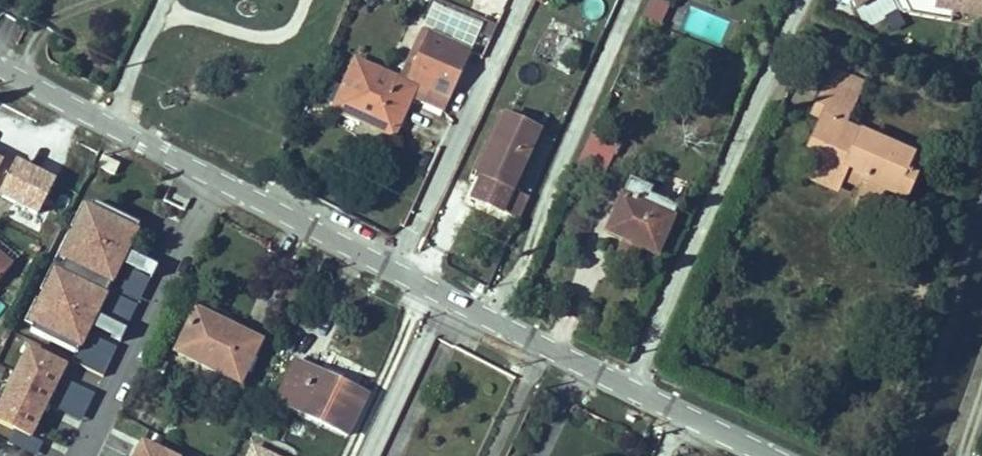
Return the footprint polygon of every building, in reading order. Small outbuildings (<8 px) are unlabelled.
[(642,21),(659,28),(672,0),(652,0),(642,21)] [(934,7),(981,15),(981,0),(935,0),(934,7)] [(434,1),(421,30),(428,34),(470,53),(483,23),(434,1)] [(428,34),(421,30),(398,81),(406,84),(428,34)] [(470,53),(428,34),(406,84),(398,81),(355,61),(333,109),(393,136),(410,98),(443,112),(470,53)] [(828,80),(858,94),(862,84),(833,70),(828,80)] [(821,119),(805,155),(813,159),(804,178),(831,190),(836,188),(840,182),(846,169),(865,178),(859,191),(854,201),(876,211),(884,193),(904,201),(914,180),(903,175),(911,159),(842,127),(858,94),(828,80),(812,114),(821,119)] [(516,192),(543,133),(503,114),(489,144),(496,147),(484,175),(473,200),(506,215),(516,192)] [(616,146),(591,135),(576,167),(589,173),(601,179),(616,146)] [(489,144),(487,143),(474,171),(484,175),(496,147),(489,144)] [(40,213),(57,174),(0,149),(0,195),(40,213)] [(117,167),(100,159),(97,166),(113,174),(117,167)] [(921,163),(911,159),(903,175),(914,180),(921,163)] [(67,168),(62,185),(75,189),(80,172),(67,168)] [(865,178),(846,169),(840,182),(859,191),(865,178)] [(650,190),(629,180),(606,233),(622,240),(616,254),(634,262),(640,248),(655,255),(675,208),(647,196),(650,190)] [(506,215),(519,221),(529,198),(516,192),(506,215)] [(30,326),(76,349),(88,324),(94,312),(119,262),(125,250),(138,222),(92,200),(90,204),(84,200),(25,319),(32,322),(30,326)] [(158,266),(125,250),(119,262),(152,278),(158,266)] [(10,263),(0,255),(0,275),(10,263)] [(123,264),(112,288),(140,302),(152,278),(123,264)] [(110,291),(99,314),(127,328),(139,305),(110,291)] [(127,328),(94,312),(88,324),(121,340),(127,328)] [(196,312),(176,352),(239,383),(259,342),(196,312)] [(112,359),(118,347),(93,334),(87,347),(112,359)] [(0,405),(0,424),(14,431),(28,438),(66,363),(30,345),(0,405)] [(87,347),(80,362),(105,375),(112,359),(87,347)] [(365,396),(296,362),(277,402),(346,435),(365,396)] [(96,393),(66,379),(53,407),(82,421),(96,393)] [(42,445),(28,438),(14,431),(7,445),(30,455),(37,455),(42,445)] [(141,443),(134,455),(167,455),(141,443)]
